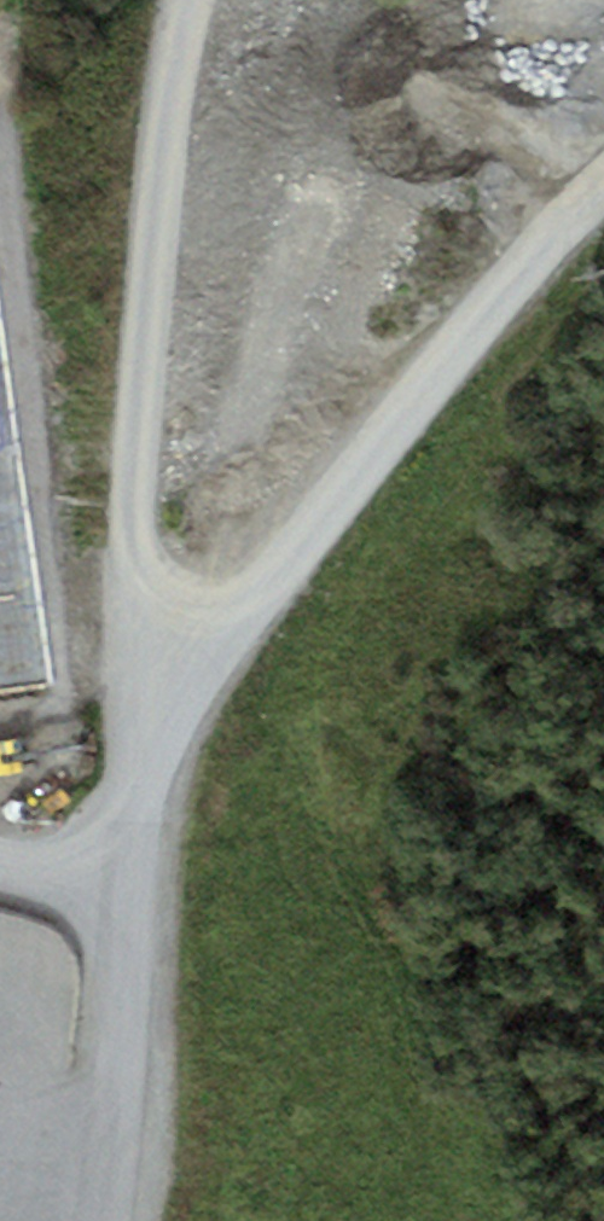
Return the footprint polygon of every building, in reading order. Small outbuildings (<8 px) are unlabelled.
[(0,632),(0,805),(40,800),(15,629),(0,632)]
